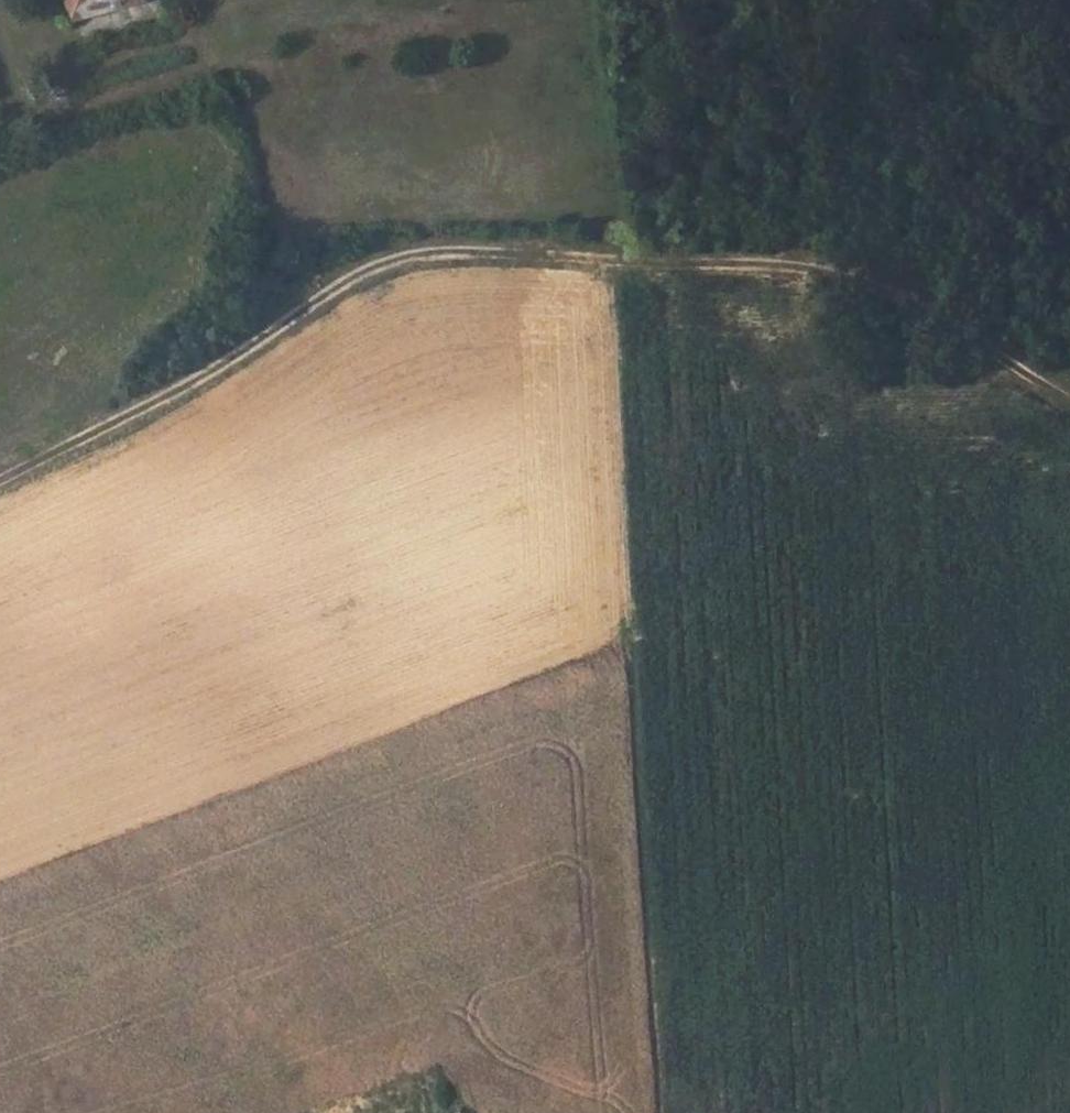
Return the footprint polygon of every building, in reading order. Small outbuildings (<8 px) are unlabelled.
[(71,21),(148,1),(148,0),(65,0),(71,21)]
